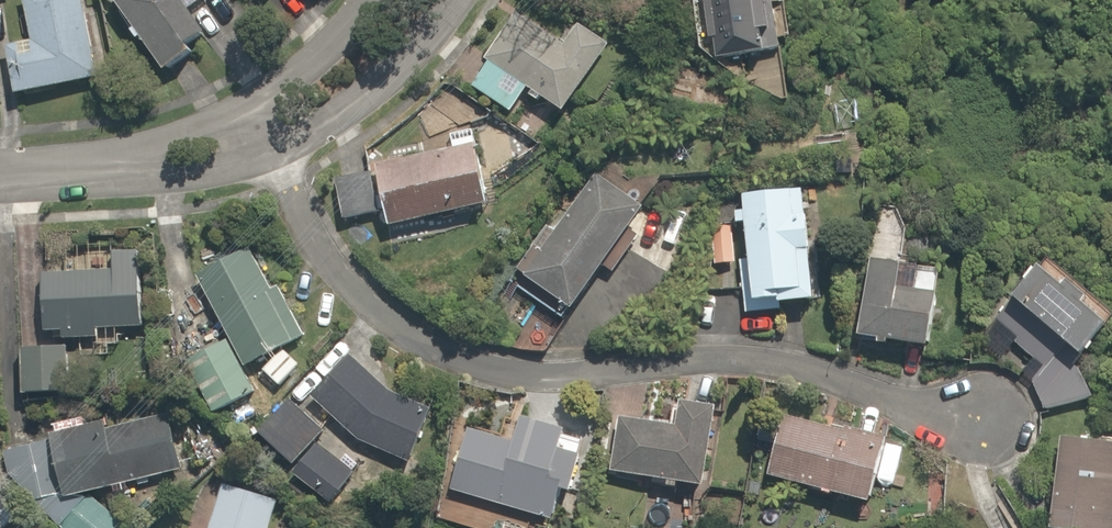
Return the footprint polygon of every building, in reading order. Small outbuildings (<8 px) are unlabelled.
[(83,0),(33,0),(27,2),(39,50),(9,57),(20,103),(104,82),(83,0)] [(170,75),(211,44),(193,19),(219,0),(114,0),(170,75)] [(722,69),(792,54),(780,0),(707,0),(722,69)] [(577,53),(522,9),(484,55),(499,67),(481,88),(516,117),(534,94),(565,119),(589,90),(564,70),(577,53)] [(485,151),(336,183),(344,223),(390,213),(394,232),(478,213),(478,211),(498,207),(485,151)] [(652,217),(604,188),(560,260),(547,252),(529,281),(590,319),(652,217)] [(826,311),(810,189),(748,198),(750,214),(741,216),(744,233),(756,232),(760,261),(742,264),(749,321),(826,311)] [(266,370),(284,389),(302,368),(294,355),(310,346),(257,253),(202,285),(234,342),(188,369),(218,422),(264,395),(254,377),(266,370)] [(146,335),(139,256),(112,258),(113,274),(43,281),(48,344),(146,335)] [(912,301),(918,267),(879,261),(865,347),(937,359),(945,306),(912,301)] [(989,342),(1005,365),(1025,351),(1037,368),(1030,371),(1052,416),(1111,412),(1111,393),(1104,385),(1111,376),(1111,325),(1062,276),(989,342)] [(69,351),(26,354),(29,402),(73,399),(69,351)] [(446,421),(354,359),(316,401),(366,449),(423,469),(446,421)] [(286,399),(259,436),(300,466),(328,429),(286,399)] [(719,499),(727,413),(691,410),(688,437),(620,431),(615,489),(719,499)] [(891,446),(786,417),(769,481),(874,510),(891,446)] [(78,501),(186,465),(171,422),(113,441),(108,425),(58,442),(78,501)] [(449,520),(470,527),(567,527),(589,469),(567,461),(575,441),(528,423),(518,450),(481,436),(449,520)] [(1075,446),(1068,527),(1111,527),(1111,449),(1082,446),(1075,446)] [(224,484),(212,527),(277,527),(284,500),(224,484)] [(97,500),(71,527),(126,527),(127,527),(97,500)]
